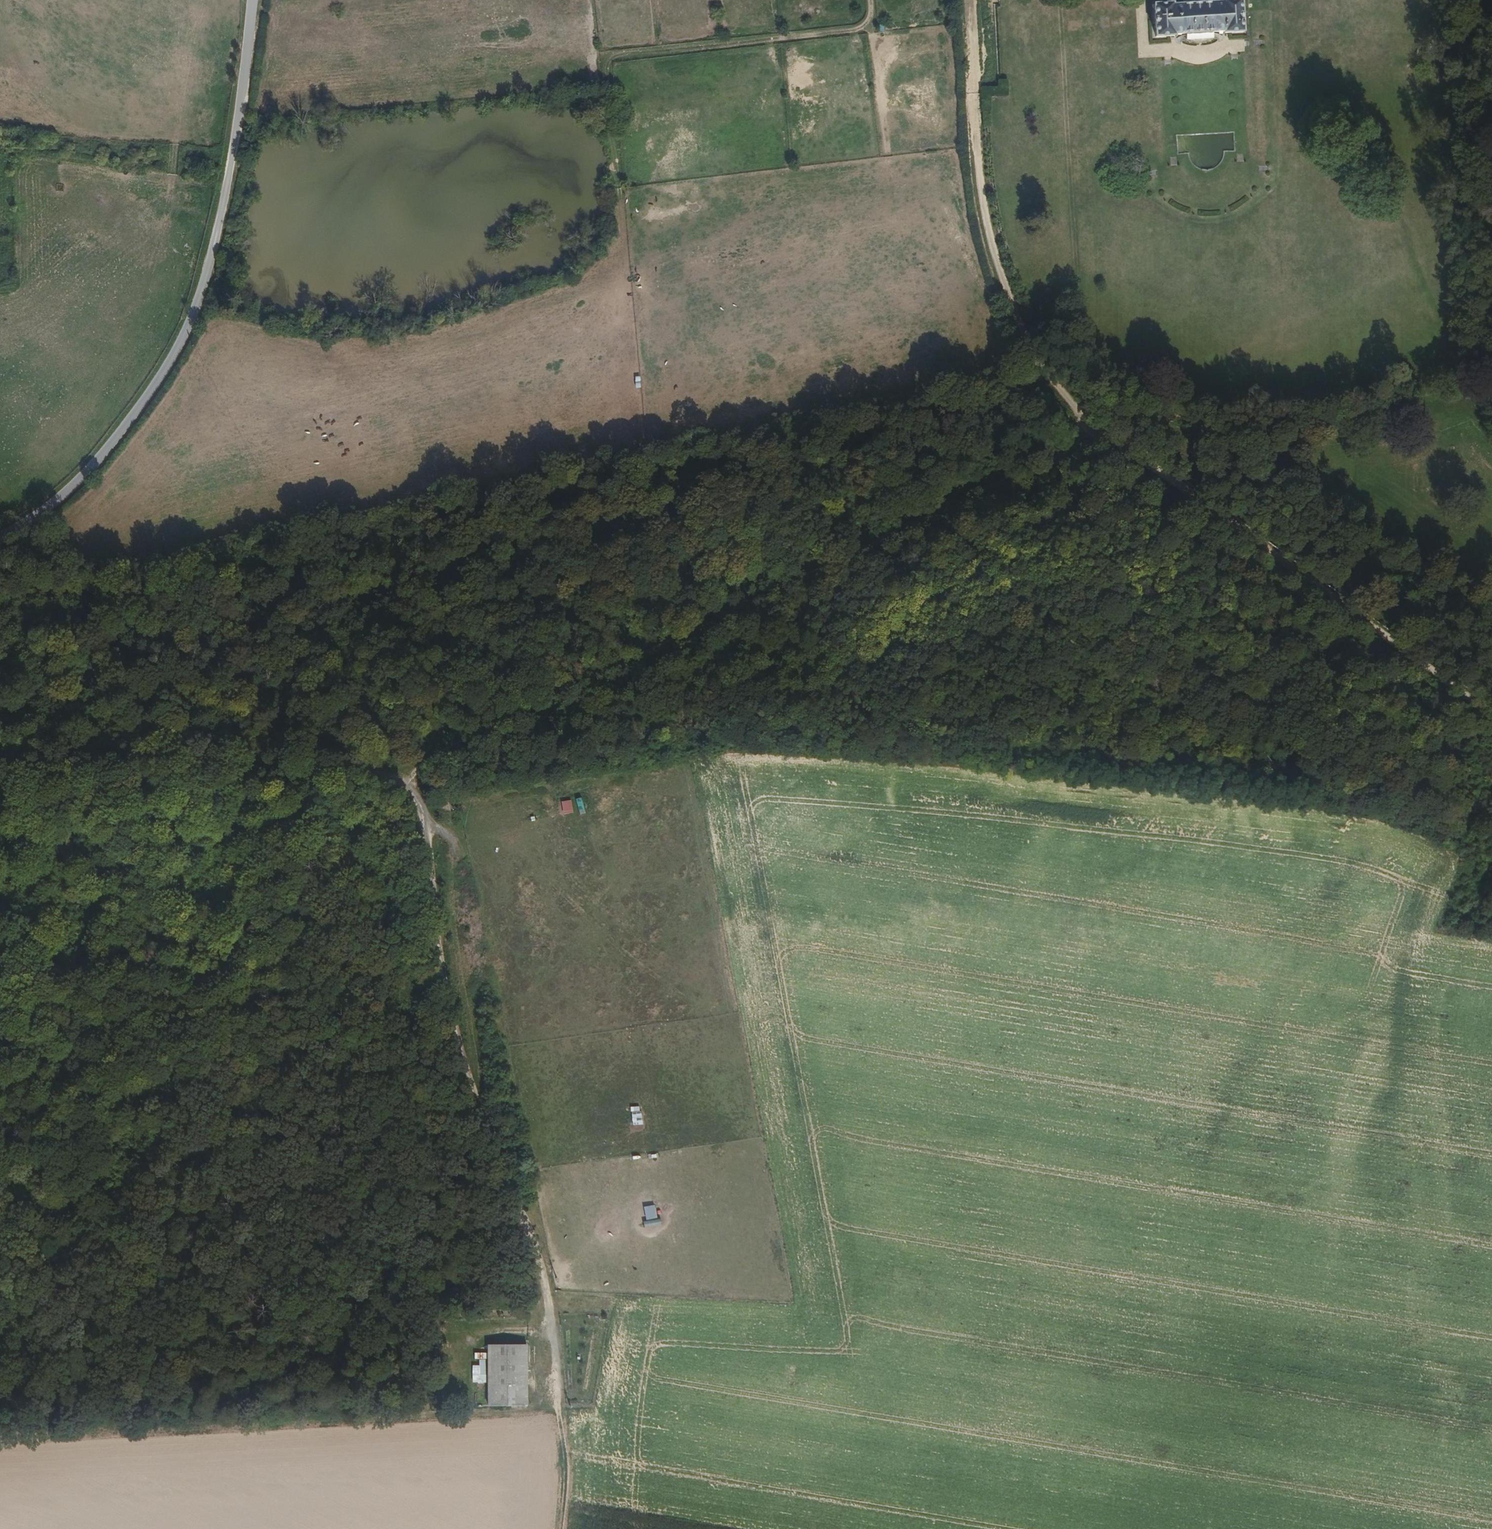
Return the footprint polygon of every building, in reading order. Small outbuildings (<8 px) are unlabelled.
[(1214,41),(1213,15),(1213,11),(1198,12),(1196,4),(1171,6),(1170,12),(1158,12),(1158,18),(1135,19),(1136,52),(1149,52),(1150,53),(1166,54),(1166,46),(1202,43),(1204,50),(1220,49),(1220,43),(1219,41),(1214,41)] [(575,814),(573,796),(561,797),(563,815),(575,814)] [(626,1120),(630,1136),(638,1134),(636,1125),(645,1123),(644,1116),(626,1120)] [(646,1220),(657,1219),(656,1206),(644,1208),(646,1220)] [(647,1227),(658,1225),(657,1218),(645,1221),(647,1227)] [(523,1406),(524,1350),(488,1350),(487,1406),(523,1406)] [(487,1355),(473,1355),(473,1384),(487,1384),(487,1355)]
